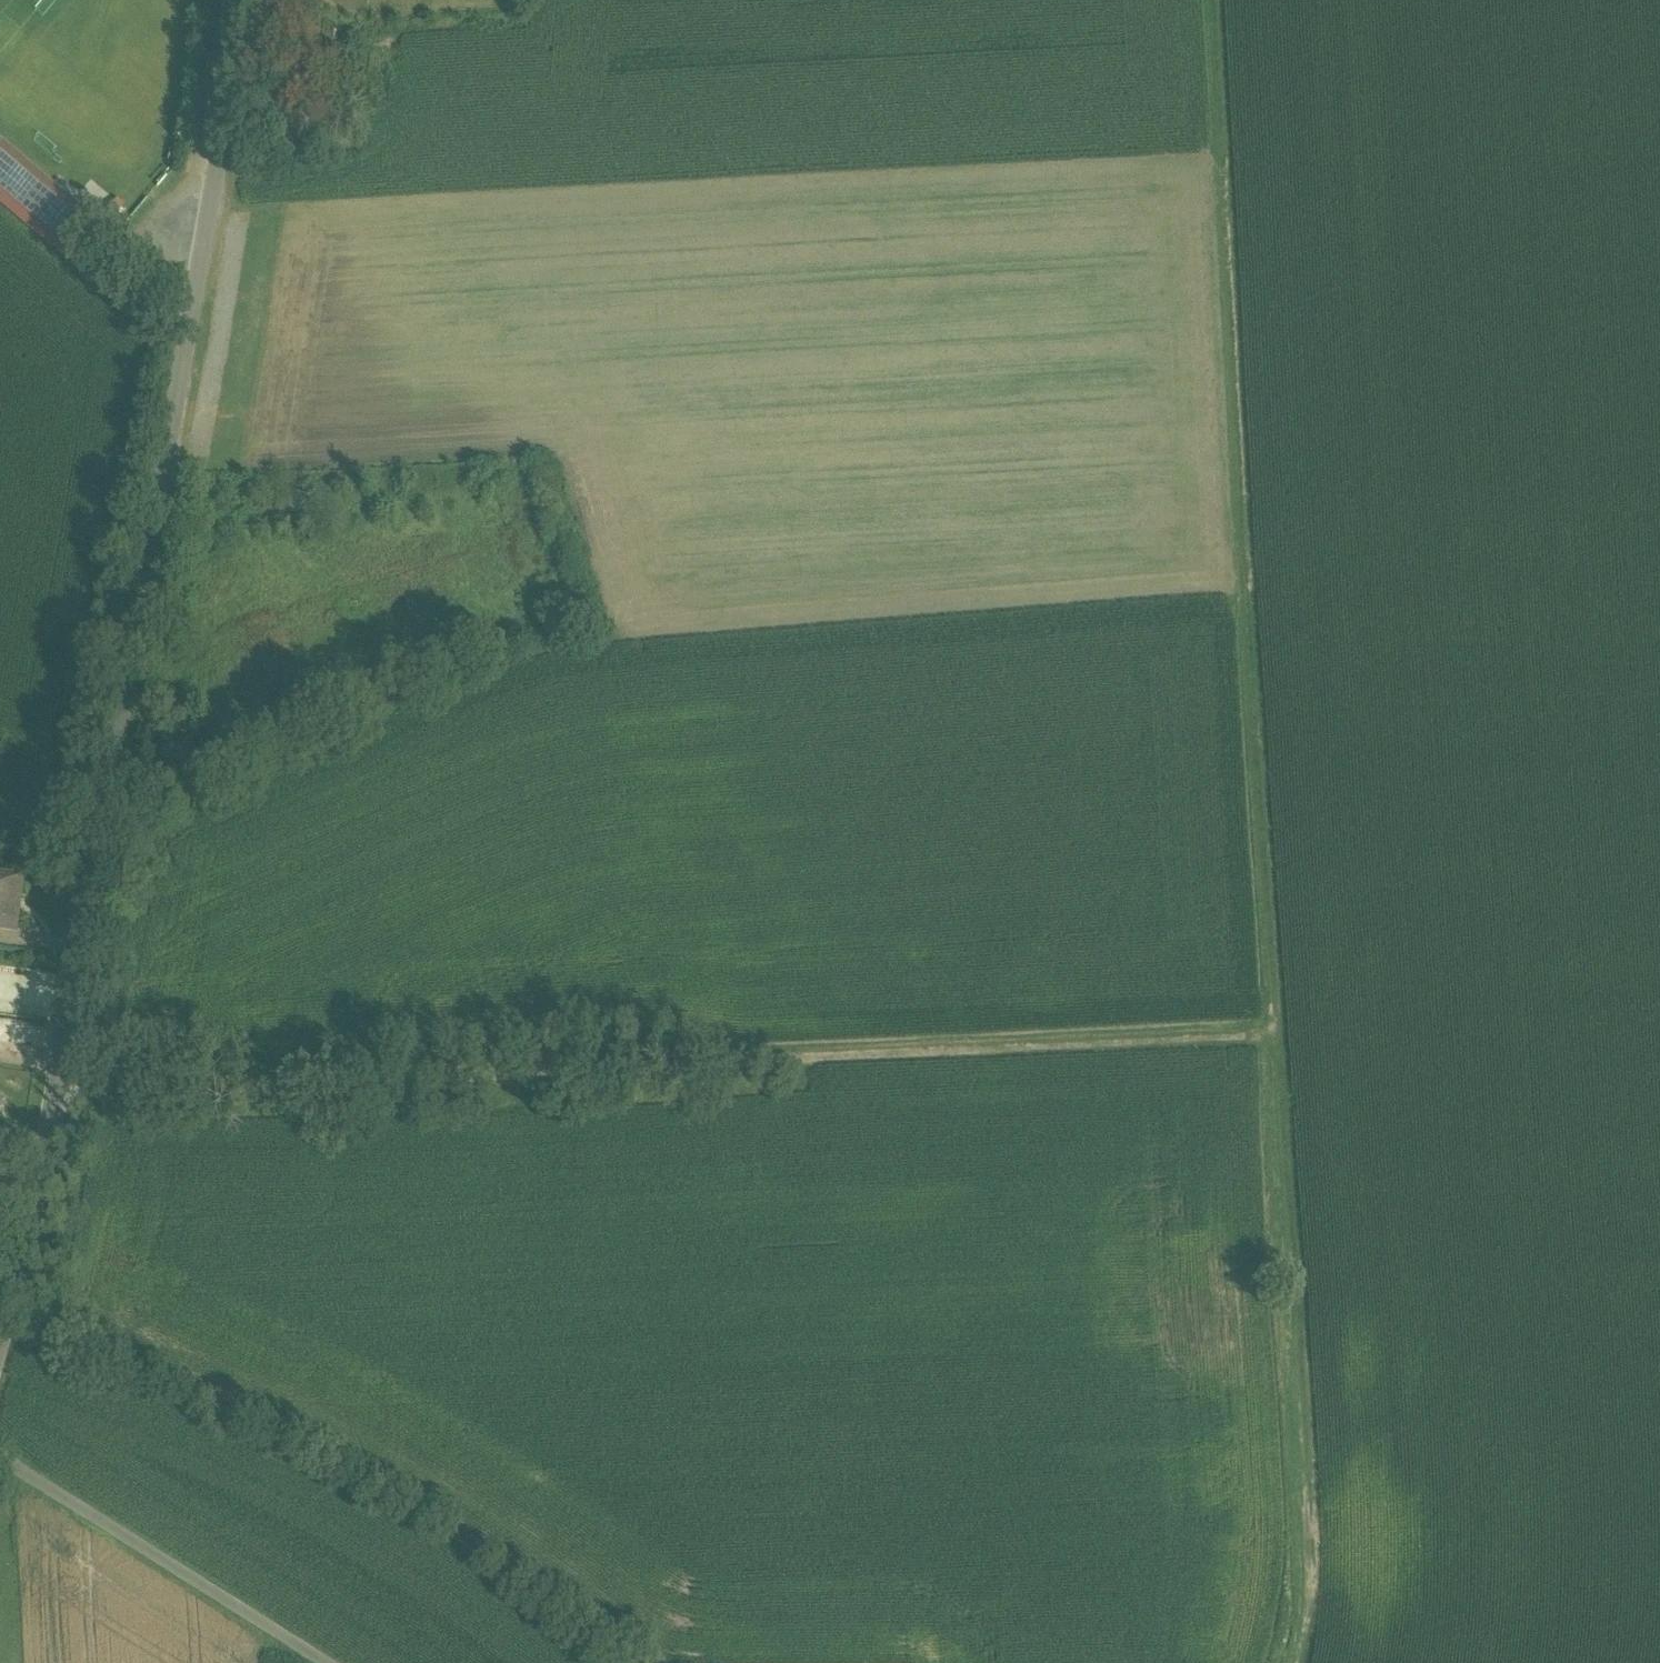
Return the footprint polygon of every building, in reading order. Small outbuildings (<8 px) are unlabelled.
[(0,153),(0,189),(75,252),(93,232),(0,153)] [(0,879),(0,930),(15,932),(21,881),(0,879)]
